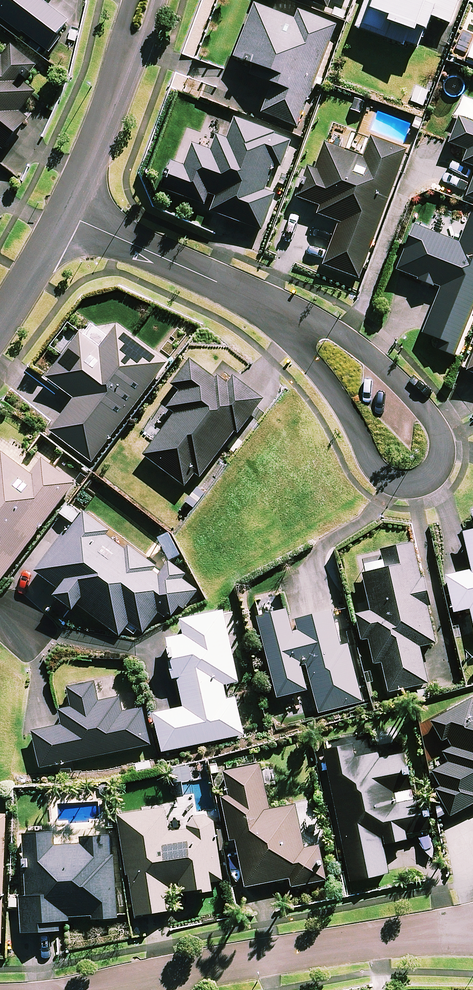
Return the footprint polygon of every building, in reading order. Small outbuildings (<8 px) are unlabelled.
[(48,51),(69,22),(38,0),(0,0),(0,16),(48,51)] [(332,0),(302,0),(329,10),(332,0)] [(295,21),(254,5),(233,57),(254,65),(250,75),(273,84),(262,113),(298,127),(336,27),(299,12),(295,21)] [(0,56),(0,148),(3,150),(28,120),(19,113),(35,94),(22,83),(36,66),(13,46),(3,58),(0,56)] [(460,118),(450,144),(469,151),(464,162),(472,165),(472,123),(460,118)] [(211,152),(192,144),(184,164),(171,159),(160,188),(205,206),(209,194),(217,197),(211,211),(261,231),(276,195),(265,191),(275,166),(280,168),(291,141),(237,119),(229,139),(218,135),(211,152)] [(372,137),(364,158),(343,151),(347,140),(337,136),(334,147),(324,143),(303,200),(321,206),(318,214),(340,223),(324,266),(359,279),(407,150),(372,137)] [(471,215),(460,244),(416,227),(398,271),(442,288),(424,334),(440,340),(436,349),(454,355),(472,306),(472,216),(471,215)] [(166,363),(117,327),(100,350),(79,334),(47,378),(75,399),(51,431),(92,462),(166,363)] [(226,388),(191,361),(173,385),(180,391),(156,423),(164,429),(144,455),(190,491),(235,431),(238,433),(263,400),(234,378),(226,388)] [(0,451),(0,582),(74,484),(42,460),(31,475),(0,451)] [(142,634),(158,613),(165,619),(168,614),(171,616),(180,606),(183,609),(198,590),(180,576),(183,573),(168,561),(162,570),(85,510),(37,571),(60,590),(55,596),(73,610),(78,604),(119,637),(129,624),(142,634)] [(464,533),(472,570),(472,531),(464,533)] [(434,644),(414,542),(381,549),(386,569),(363,574),(370,608),(356,611),(362,640),(369,638),(375,665),(383,663),(389,692),(427,684),(420,647),(434,644)] [(446,577),(454,612),(470,609),(472,621),(472,571),(446,577)] [(233,610),(224,612),(182,621),(185,636),(167,640),(175,678),(178,677),(185,708),(155,715),(163,752),(243,735),(236,698),(227,700),(224,685),(239,682),(229,636),(238,634),(233,610)] [(294,631),(292,621),(290,621),(287,610),(259,617),(278,698),(308,691),(301,663),(306,662),(313,690),(318,713),(361,703),(348,645),(353,644),(350,629),(344,630),(336,632),(332,612),(296,620),(298,630),(294,631)] [(99,702),(94,681),(68,687),(73,707),(61,710),(64,725),(34,732),(42,768),(149,745),(141,709),(121,713),(118,698),(99,702)] [(432,721),(443,742),(448,739),(452,746),(447,748),(448,751),(453,759),(429,772),(452,815),(472,803),(472,698),(432,721)] [(374,749),(371,735),(324,745),(351,881),(389,874),(383,845),(407,840),(406,835),(429,830),(423,800),(413,802),(402,744),(374,749)] [(295,803),(269,808),(260,765),(223,773),(228,796),(223,797),(232,839),(236,838),(246,887),(290,878),(292,887),(324,881),(316,846),(305,848),(295,803)] [(169,833),(166,809),(120,815),(133,916),(173,911),(171,888),(181,887),(182,893),(213,889),(212,882),(222,881),(213,814),(191,817),(193,830),(169,833)] [(54,834),(23,835),(25,895),(21,895),(23,933),(70,931),(69,920),(116,918),(113,837),(80,838),(80,845),(54,847),(54,834)]
